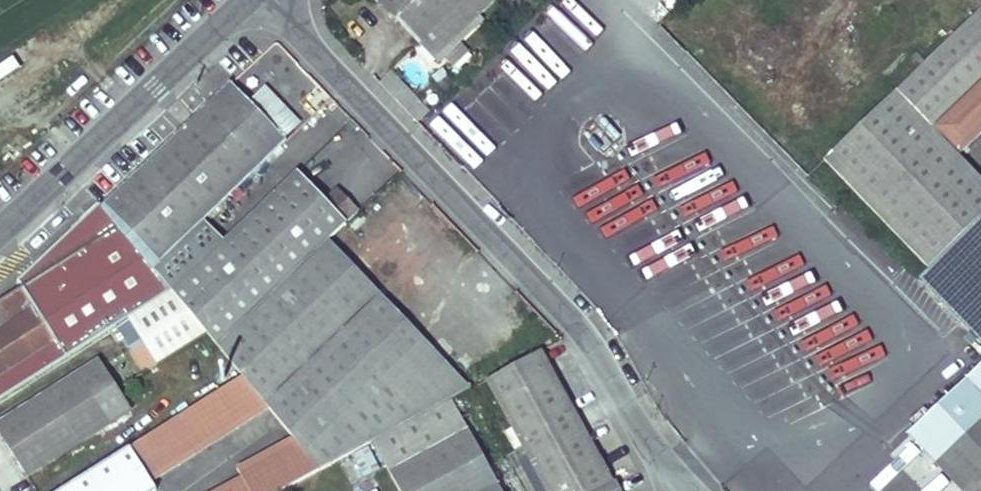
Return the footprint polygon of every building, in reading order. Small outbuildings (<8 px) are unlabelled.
[(437,63),(481,21),(477,18),(496,0),(376,0),(437,63)] [(928,268),(980,217),(980,179),(957,155),(980,132),(980,9),(823,162),(928,268)] [(156,264),(201,221),(202,221),(285,141),(282,137),(249,104),(229,83),(100,205),(156,264)] [(296,123),(264,90),(249,104),(282,137),(296,123)] [(465,104),(453,116),(471,135),(482,125),(477,121),(479,119),(465,104)] [(223,243),(171,292),(206,335),(215,346),(327,240),(345,224),(324,202),(296,173),(223,243)] [(356,213),(335,191),(324,202),(345,224),(356,213)] [(96,203),(16,278),(22,285),(0,300),(0,399),(127,319),(171,292),(151,269),(96,203)] [(151,269),(171,292),(223,243),(201,221),(156,264),(151,269)] [(327,240),(215,346),(242,378),(267,410),(280,425),(396,313),(327,240)] [(171,292),(127,319),(156,366),(206,335),(171,292)] [(470,390),(441,360),(453,350),(440,337),(429,347),(396,313),(280,425),(292,441),(318,472),(372,443),(451,400),(468,391),(470,390)] [(486,382),(546,490),(617,490),(614,483),(611,485),(540,352),(486,382)] [(0,423),(0,436),(25,478),(129,413),(98,362),(0,423)] [(242,378),(128,449),(150,484),(267,410),(242,378)] [(389,475),(397,490),(500,490),(469,433),(451,400),(372,443),(389,475)] [(936,465),(961,490),(980,490),(980,423),(936,465)] [(318,472),(292,441),(200,490),(283,490),(318,472)] [(61,490),(154,490),(150,484),(128,449),(61,490)] [(355,480),(381,470),(372,449),(347,459),(355,480)]
